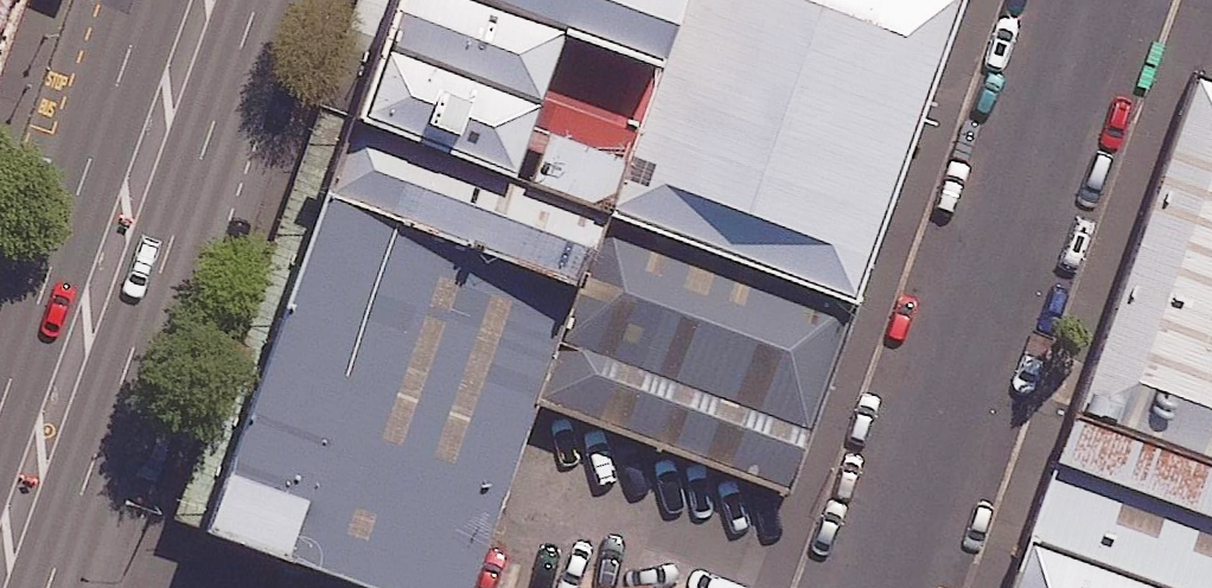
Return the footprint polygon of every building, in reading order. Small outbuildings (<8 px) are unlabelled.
[(31,0),(0,0),(0,88),(31,0)] [(472,0),(403,0),(359,129),(616,219),(652,119),(557,86),(575,35),(472,0)] [(575,35),(671,69),(695,0),(472,0),(575,35)] [(671,69),(652,119),(616,219),(860,303),(975,0),(695,0),(671,69)] [(1196,75),(1074,418),(1211,466),(1211,81),(1196,75)] [(616,219),(359,129),(332,204),(587,295),(616,219)] [(587,295),(332,204),(213,534),(366,587),(481,587),(547,406),(587,295)] [(860,303),(616,219),(587,295),(547,406),(792,496),(860,303)] [(1074,418),(1068,414),(1026,535),(1178,587),(1211,587),(1211,466),(1074,418)] [(1026,535),(1006,587),(1178,587),(1026,535)]
